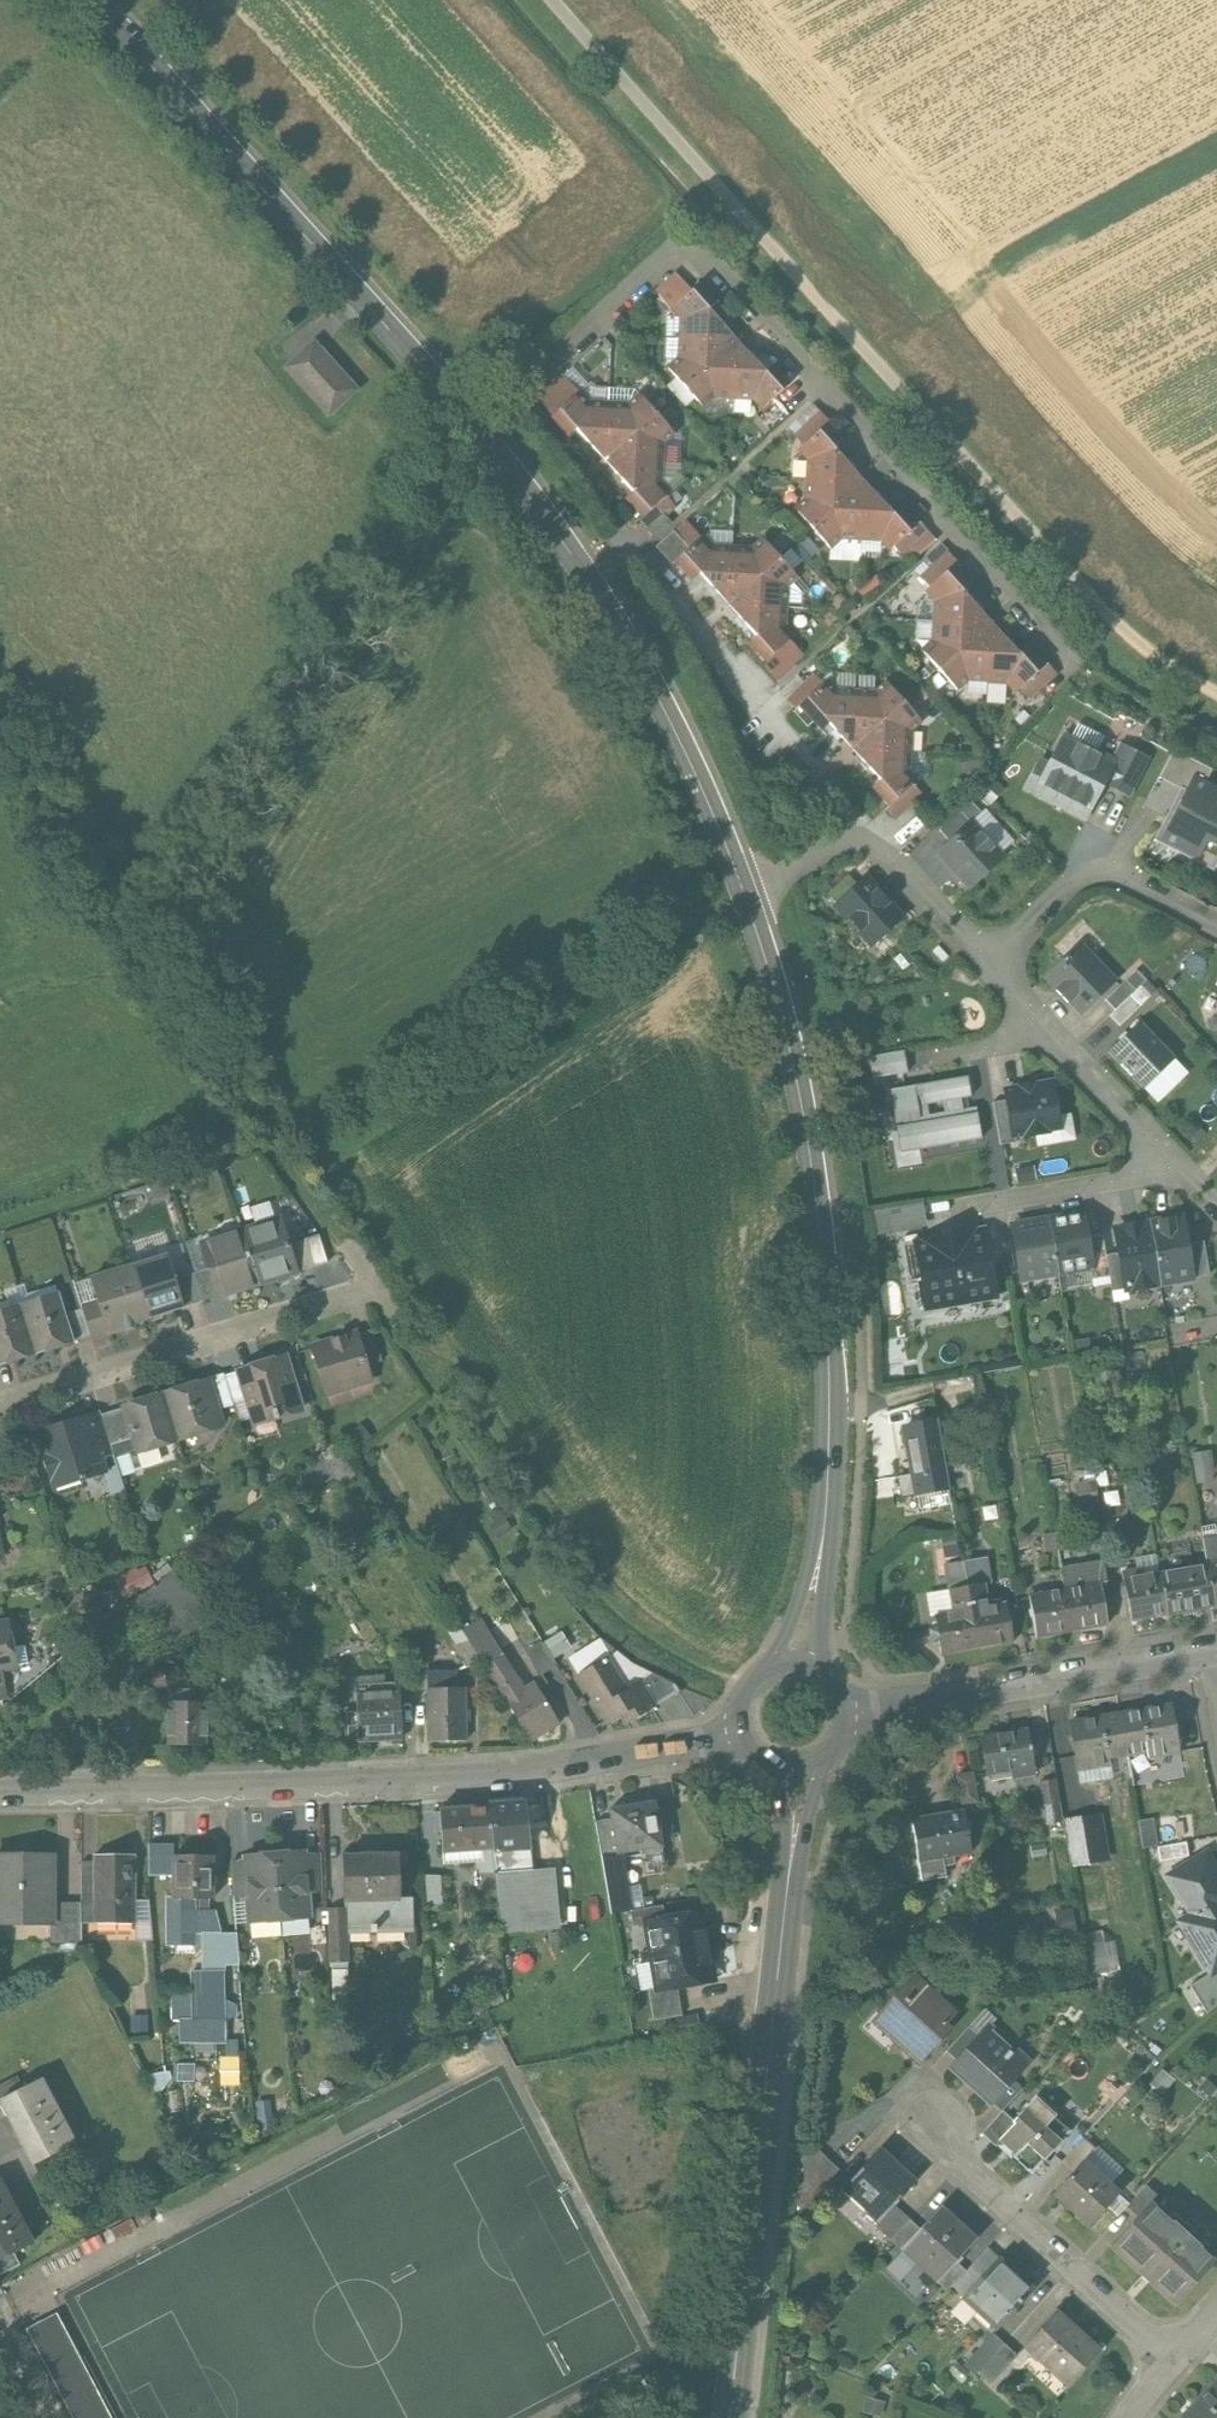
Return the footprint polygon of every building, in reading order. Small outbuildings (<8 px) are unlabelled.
[(726,338),(727,338),(726,337),(727,331),(709,311),(716,304),(699,286),(672,310),(680,320),(680,340),(721,342),(726,338)] [(721,342),(680,340),(679,360),(668,370),(686,389),(733,346),(726,338),(721,342)] [(355,391),(314,346),(288,370),(329,416),(355,391)] [(741,354),(741,353),(740,354),(733,346),(686,389),(703,409),(715,399),(734,400),(736,358),(741,354)] [(736,358),(734,400),(753,401),(762,411),(789,386),(773,367),(766,374),(748,354),(741,354),(736,358)] [(541,405),(553,418),(591,384),(579,370),(541,405)] [(601,451),(602,450),(601,450),(606,446),(610,389),(596,389),(591,384),(553,418),(569,437),(576,430),(595,450),(601,451)] [(635,391),(610,389),(606,446),(601,450),(602,450),(609,458),(657,415),(635,391)] [(609,458),(616,466),(617,467),(622,462),(663,466),(664,445),(675,435),(657,415),(609,458)] [(799,451),(826,427),(816,416),(789,442),(799,451)] [(849,482),(854,478),(854,472),(836,452),(843,445),(826,427),(799,451),(808,461),(806,481),(849,482)] [(661,484),(663,466),(622,462),(617,467),(616,466),(615,466),(615,473),(634,493),(626,500),(643,518),(670,493),(661,484)] [(849,482),(806,481),(805,501),(795,510),(813,530),(861,487),(854,478),(849,482)] [(868,496),(869,494),(868,494),(861,487),(813,530),(830,550),(841,540),(861,541),(863,500),(868,496)] [(670,493),(643,518),(659,536),(686,512),(670,493)] [(863,500),(861,541),(881,542),(889,552),(917,527),(900,508),(893,515),(874,494),(869,494),(868,496),(863,500)] [(694,527),(666,552),(676,562),(703,538),(694,527)] [(917,527),(889,552),(900,563),(928,539),(917,527)] [(729,590),(732,548),(712,547),(703,538),(676,562),(694,581),(701,575),(718,595),(725,595),(726,595),(725,594),(729,590)] [(725,594),(726,595),(733,602),(780,559),(762,540),(752,549),(732,548),(729,590),(725,594)] [(926,593),(953,567),(944,557),(916,582),(926,593)] [(745,607),(786,609),(787,589),(798,579),(780,559),(733,602),(740,610),(741,612),(745,607)] [(935,602),(933,622),(975,624),(980,619),(981,619),(981,612),(963,593),(970,586),(953,567),(926,593),(935,602)] [(741,612),(740,610),(739,611),(739,617),(757,638),(750,644),(767,662),(794,638),(785,629),(786,609),(745,607),(741,612)] [(988,627),(981,619),(980,619),(975,624),(933,622),(932,642),(922,651),(940,671),(988,627)] [(968,681),(987,682),(991,640),(996,636),(995,635),(988,627),(940,671),(957,691),(968,681)] [(996,635),(995,635),(996,636),(991,640),(987,682),(1007,683),(1015,693),(1044,668),(1027,649),(1020,655),(1001,635),(996,635)] [(794,638),(767,662),(783,680),(810,655),(794,638)] [(1044,668),(1015,693),(1027,706),(1055,681),(1044,668)] [(790,696),(800,706),(827,682),(818,671),(790,696)] [(853,734),(856,692),(836,691),(827,682),(800,706),(823,732),(830,725),(843,739),(848,739),(849,739),(848,738),(853,734)] [(848,738),(849,739),(856,747),(904,703),(886,683),(875,693),(856,692),(853,734),(848,738)] [(869,751),(910,753),(911,733),(922,723),(904,703),(856,747),(863,754),(864,756),(869,751)] [(1039,787),(1088,812),(1103,783),(1114,763),(1113,763),(1065,738),(1051,765),(1039,787)] [(1148,760),(1122,746),(1113,763),(1114,763),(1103,783),(1129,796),(1148,760)] [(864,756),(863,754),(862,755),(862,761),(881,782),(874,788),(890,807),(918,782),(909,772),(910,753),(869,751),(864,756)] [(1213,771),(1174,751),(1159,779),(1180,790),(1185,792),(1193,777),(1206,784),(1213,771)] [(1086,823),(1088,812),(1039,787),(1051,765),(1040,759),(1023,790),(1086,823)] [(1193,777),(1185,792),(1180,790),(1154,841),(1157,843),(1158,840),(1198,861),(1207,843),(1216,848),(1216,790),(1206,784),(1193,777)] [(950,842),(971,823),(982,813),(972,803),(940,832),(950,842)] [(1004,860),(971,823),(950,842),(938,853),(971,890),(1004,860)] [(1216,866),(1216,848),(1207,843),(1198,861),(1158,840),(1157,843),(1214,872),(1216,866)] [(896,919),(860,883),(834,908),(870,945),(896,919)] [(1083,1015),(1116,983),(1079,945),(1046,977),(1058,990),(1056,992),(1068,1004),(1070,1002),(1083,1015)] [(1146,982),(1136,971),(1105,1001),(1116,1012),(1141,987),(1146,982)] [(1151,997),(1141,987),(1116,1012),(1110,1017),(1120,1027),(1151,997)] [(1140,1023),(1109,1054),(1144,1090),(1175,1060),(1140,1023)] [(904,1052),(870,1058),(874,1079),(907,1073),(904,1052)] [(967,1081),(891,1094),(902,1152),(977,1139),(967,1081)] [(1053,1130),(1059,1129),(1051,1084),(1006,1092),(1008,1101),(1014,1137),(1016,1136),(1027,1135),(1053,1130)] [(1014,1137),(1008,1101),(994,1103),(1001,1146),(1017,1143),(1016,1136),(1014,1137)] [(1057,1147),(1053,1130),(1027,1135),(1031,1152),(1057,1147)] [(872,1214),(876,1237),(918,1230),(914,1208),(872,1214)] [(1090,1269),(1092,1269),(1087,1239),(1083,1214),(1049,1220),(1058,1274),(1090,1269)] [(279,1220),(243,1232),(259,1285),(296,1273),(289,1250),(291,1249),(289,1245),(289,1243),(286,1243),(279,1220)] [(1058,1274),(1049,1220),(1013,1226),(1022,1281),(1058,1274)] [(1150,1225),(1160,1284),(1192,1278),(1186,1245),(1182,1220),(1150,1225)] [(1160,1284),(1150,1225),(1116,1231),(1120,1254),(1127,1290),(1160,1284)] [(996,1298),(985,1231),(916,1243),(927,1310),(996,1298)] [(243,1232),(203,1244),(210,1269),(219,1297),(259,1285),(243,1232)] [(1110,1277),(1106,1257),(1103,1236),(1087,1239),(1092,1269),(1090,1269),(1092,1280),(1110,1277)] [(289,1250),(296,1273),(314,1267),(306,1240),(289,1245),(291,1249),(289,1250)] [(1186,1245),(1192,1278),(1209,1275),(1203,1242),(1186,1245)] [(1127,1290),(1120,1254),(1106,1257),(1110,1277),(1114,1299),(1128,1297),(1127,1290)] [(168,1255),(131,1267),(147,1320),(184,1308),(175,1280),(168,1255)] [(131,1267),(91,1279),(98,1300),(108,1332),(133,1324),(147,1320),(131,1267)] [(194,1274),(203,1302),(219,1297),(210,1269),(194,1274)] [(175,1280),(184,1308),(203,1302),(194,1274),(175,1280)] [(135,1329),(133,1324),(108,1332),(98,1300),(81,1305),(93,1342),(135,1329)] [(60,1301),(22,1313),(35,1355),(73,1343),(60,1301)] [(0,1320),(0,1366),(35,1355),(22,1313),(0,1320)] [(372,1331),(357,1336),(366,1366),(382,1361),(372,1331)] [(356,1335),(313,1349),(327,1393),(371,1379),(366,1366),(357,1336),(356,1335)] [(267,1364),(268,1367),(243,1375),(242,1375),(249,1397),(255,1417),(272,1412),(274,1419),(278,1417),(278,1415),(300,1408),(285,1359),(267,1364)] [(242,1372),(227,1377),(234,1401),(249,1397),(242,1375),(243,1375),(242,1372)] [(227,1377),(207,1383),(215,1411),(235,1405),(234,1401),(227,1377)] [(207,1383),(187,1389),(185,1394),(166,1400),(178,1440),(203,1433),(208,1435),(216,1433),(220,1426),(215,1411),(207,1383)] [(147,1405),(143,1403),(124,1409),(133,1438),(142,1467),(162,1461),(158,1447),(178,1440),(166,1400),(147,1405)] [(103,1415),(112,1445),(133,1438),(124,1409),(103,1415)] [(86,1418),(99,1460),(116,1455),(112,1445),(103,1415),(102,1413),(86,1418)] [(954,1415),(941,1418),(946,1446),(959,1443),(954,1415)] [(86,1418),(39,1433),(47,1459),(50,1458),(54,1472),(51,1473),(55,1486),(56,1486),(58,1490),(80,1483),(79,1481),(85,1479),(85,1477),(103,1472),(99,1460),(86,1418)] [(950,1489),(938,1423),(905,1429),(913,1475),(899,1478),(903,1498),(950,1489)] [(326,1491),(356,1474),(339,1445),(309,1462),(326,1491)] [(1209,1453),(1191,1456),(1197,1486),(1215,1483),(1209,1453)] [(1068,1465),(1067,1454),(1045,1455),(1045,1466),(1068,1465)] [(1083,1486),(1085,1501),(1103,1498),(1101,1483),(1083,1486)] [(1152,1531),(1155,1547),(1166,1546),(1163,1529),(1152,1531)] [(1058,1551),(1069,1550),(1066,1534),(1055,1535),(1058,1551)] [(1047,1553),(1058,1551),(1055,1535),(1044,1537),(1047,1553)] [(1216,1539),(1203,1542),(1207,1567),(1214,1607),(1216,1606),(1216,1542),(1216,1539)] [(142,1563),(114,1580),(125,1599),(153,1583),(142,1563)] [(1065,1591),(1105,1584),(1102,1564),(1061,1571),(1065,1591)] [(1207,1567),(1160,1575),(1167,1615),(1214,1607),(1207,1567)] [(172,1572),(132,1604),(168,1649),(209,1619),(199,1606),(202,1603),(198,1598),(194,1600),(172,1572)] [(1142,1572),(1124,1575),(1132,1621),(1167,1615),(1160,1575),(1143,1578),(1142,1572)] [(1105,1584),(1065,1591),(1072,1632),(1109,1625),(1106,1607),(1108,1601),(1105,1584)] [(969,1604),(986,1601),(983,1585),(966,1588),(969,1604)] [(969,1604),(966,1588),(950,1590),(953,1607),(969,1604)] [(1065,1591),(1030,1598),(1037,1638),(1072,1632),(1065,1591)] [(986,1601),(969,1604),(977,1649),(1013,1643),(1006,1605),(987,1608),(986,1601)] [(969,1604),(953,1607),(954,1614),(935,1617),(942,1655),(977,1649),(969,1604)] [(0,1625),(0,1669),(15,1666),(7,1623),(0,1625)] [(483,1663),(506,1701),(522,1691),(485,1633),(470,1643),(483,1663)] [(483,1663),(470,1643),(470,1642),(443,1650),(455,1670),(456,1672),(458,1672),(483,1663)] [(542,1644),(526,1654),(538,1677),(556,1666),(542,1644)] [(625,1694),(605,1660),(579,1676),(608,1724),(620,1717),(625,1725),(655,1707),(641,1684),(625,1694)] [(428,1688),(428,1670),(428,1663),(413,1663),(413,1688),(428,1688)] [(456,1672),(455,1670),(428,1670),(428,1688),(428,1741),(464,1741),(464,1720),(469,1720),(469,1715),(464,1715),(464,1688),(458,1688),(458,1672),(456,1672)] [(641,1684),(655,1707),(678,1692),(674,1686),(654,1676),(641,1684)] [(399,1683),(358,1685),(359,1711),(360,1739),(401,1736),(399,1683)] [(522,1691),(506,1701),(530,1738),(558,1721),(534,1683),(522,1691)] [(206,1696),(191,1695),(191,1704),(167,1704),(166,1746),(205,1747),(206,1696)] [(1172,1706),(1121,1715),(1128,1756),(1147,1752),(1148,1758),(1180,1752),(1172,1706)] [(346,1739),(360,1739),(359,1711),(344,1712),(346,1739)] [(1121,1715),(1070,1724),(1078,1770),(1110,1765),(1109,1759),(1128,1756),(1121,1715)] [(1027,1731),(981,1739),(987,1776),(1012,1772),(1013,1780),(1037,1776),(1032,1746),(1029,1747),(1027,1731)] [(973,1774),(955,1777),(960,1806),(977,1803),(973,1774)] [(654,1803),(610,1811),(611,1821),(617,1855),(621,1854),(662,1847),(658,1826),(663,1826),(663,1821),(657,1822),(654,1803)] [(524,1804),(490,1807),(494,1850),(506,1849),(527,1847),(524,1804)] [(1052,1849),(1066,1847),(1059,1804),(1045,1806),(1052,1849)] [(490,1807),(440,1810),(441,1814),(436,1814),(437,1833),(442,1833),(444,1853),(474,1851),(494,1850),(490,1807)] [(964,1813),(912,1822),(922,1884),(947,1879),(944,1859),(971,1855),(964,1813)] [(1100,1817),(1064,1823),(1071,1866),(1107,1860),(1100,1817)] [(1139,1822),(1144,1849),(1157,1847),(1158,1847),(1177,1844),(1172,1817),(1139,1822)] [(621,1854),(617,1855),(611,1821),(596,1824),(612,1915),(630,1912),(631,1912),(621,1854)] [(174,1877),(174,1857),(174,1845),(150,1845),(150,1877),(174,1877)] [(507,1860),(506,1849),(494,1850),(500,1904),(502,1931),(558,1925),(552,1868),(518,1871),(511,1864),(510,1859),(507,1860)] [(500,1904),(494,1850),(474,1851),(477,1874),(473,1875),(475,1887),(478,1886),(480,1907),(500,1904)] [(303,1852),(275,1854),(280,1920),(309,1917),(306,1891),(304,1857),(303,1852)] [(1207,1853),(1168,1877),(1191,1916),(1179,1923),(1211,1976),(1216,1973),(1216,1870),(1207,1853)] [(275,1854),(245,1857),(245,1862),(248,1896),(250,1922),(280,1920),(275,1854)] [(136,1925),(135,1856),(96,1857),(96,1863),(96,1925),(136,1925)] [(306,1891),(321,1890),(320,1856),(304,1857),(306,1891)] [(212,1857),(174,1857),(174,1877),(175,1899),(175,1901),(195,1900),(212,1900),(212,1857)] [(398,1857),(343,1858),(344,1910),(345,1910),(346,1931),(369,1930),(370,1934),(377,1934),(377,1930),(413,1929),(412,1901),(399,1901),(398,1857)] [(0,1858),(0,1918),(31,1918),(31,1925),(50,1924),(53,1924),(52,1903),(52,1858),(0,1858)] [(248,1896),(245,1862),(231,1864),(234,1897),(248,1896)] [(81,1863),(82,1903),(82,1925),(96,1925),(96,1863),(81,1863)] [(440,1879),(426,1880),(428,1907),(443,1906),(440,1879)] [(217,1918),(208,1912),(195,1912),(195,1900),(175,1901),(175,1899),(168,1899),(168,1937),(202,1936),(202,1975),(190,1975),(191,2020),(179,2021),(179,2044),(224,2044),(224,1966),(221,1935),(217,1918)] [(52,1903),(53,1924),(50,1924),(51,1945),(82,1945),(82,1925),(82,1903),(52,1903)] [(631,1912),(630,1912),(633,1928),(647,1925),(647,1924),(666,1921),(663,1906),(631,1912)] [(347,1964),(346,1931),(345,1910),(344,1910),(329,1911),(330,1965),(347,1964)] [(666,1921),(647,1924),(647,1925),(651,1953),(642,1954),(643,1959),(709,1948),(706,1929),(700,1930),(697,1915),(666,1921)] [(237,1933),(221,1935),(224,1966),(239,1965),(237,1933)] [(559,1936),(548,1938),(549,1950),(560,1949),(559,1936)] [(1094,1943),(1096,1972),(1122,1971),(1120,1942),(1094,1943)] [(709,1948),(643,1959),(644,1964),(653,1963),(658,1989),(658,1990),(677,1987),(709,1982),(707,1967),(712,1966),(709,1948)] [(953,2014),(915,1979),(901,1995),(905,1998),(879,2025),(919,2061),(947,2030),(942,2025),(953,2014)] [(677,1987),(658,1990),(658,1989),(649,1991),(654,2022),(682,2017),(677,1987)] [(957,2063),(980,2038),(969,2028),(946,2053),(957,2063)] [(957,2063),(952,2068),(991,2103),(1019,2073),(1006,2061),(1019,2048),(1015,2044),(1007,2053),(985,2033),(980,2038),(957,2063)] [(4,2099),(24,2088),(18,2076),(0,2085),(0,2098),(1,2100),(4,2099)] [(24,2088),(4,2099),(12,2114),(9,2116),(34,2163),(57,2151),(75,2142),(42,2079),(24,2088)] [(1014,2121),(1011,2124),(1014,2126),(1001,2140),(1002,2141),(1016,2154),(1014,2156),(1032,2172),(1070,2131),(1055,2117),(1059,2112),(1039,2093),(1014,2121)] [(1001,2140),(1014,2126),(1011,2124),(1014,2121),(1003,2112),(982,2135),(996,2148),(1002,2141),(1001,2140)] [(1074,2172),(1084,2161),(1095,2150),(1083,2139),(1063,2161),(1074,2172)] [(57,2151),(34,2163),(40,2176),(64,2164),(57,2151)] [(914,2184),(879,2151),(850,2181),(844,2188),(845,2189),(846,2190),(851,2185),(871,2203),(866,2208),(880,2221),(894,2206),(914,2184)] [(819,2192),(839,2170),(826,2158),(806,2181),(819,2192)] [(1120,2193),(1084,2161),(1074,2172),(1055,2193),(1090,2226),(1107,2207),(1118,2195),(1120,2193)] [(845,2189),(844,2188),(850,2181),(839,2170),(819,2192),(831,2204),(845,2189)] [(0,2182),(0,2259),(14,2252),(32,2243),(0,2182)] [(1146,2186),(1129,2205),(1126,2208),(1137,2218),(1150,2204),(1151,2204),(1158,2197),(1146,2186)] [(1129,2205),(1118,2195),(1107,2207),(1118,2217),(1126,2208),(1129,2205)] [(1151,2204),(1150,2204),(1137,2218),(1111,2246),(1176,2306),(1215,2263),(1204,2253),(1211,2246),(1174,2212),(1167,2219),(1151,2204)] [(894,2206),(880,2221),(875,2227),(891,2241),(909,2220),(894,2206)] [(976,2240),(941,2208),(921,2231),(902,2251),(937,2283),(955,2262),(976,2240)] [(909,2220),(891,2241),(902,2251),(921,2231),(909,2220)] [(0,2259),(0,2275),(20,2265),(14,2252),(0,2259)] [(1033,2292),(997,2260),(963,2297),(999,2329),(1033,2292)] [(955,2262),(937,2283),(947,2292),(966,2272),(955,2262)] [(1101,2352),(1058,2313),(1027,2347),(1070,2386),(1101,2352)] [(57,2314),(27,2330),(73,2417),(112,2417),(57,2314)] [(1004,2345),(993,2334),(967,2363),(978,2373),(1004,2345)] [(1017,2357),(1004,2345),(978,2373),(992,2385),(1017,2357)] [(1187,2416),(1189,2417),(1216,2417),(1216,2385),(1187,2416)]
